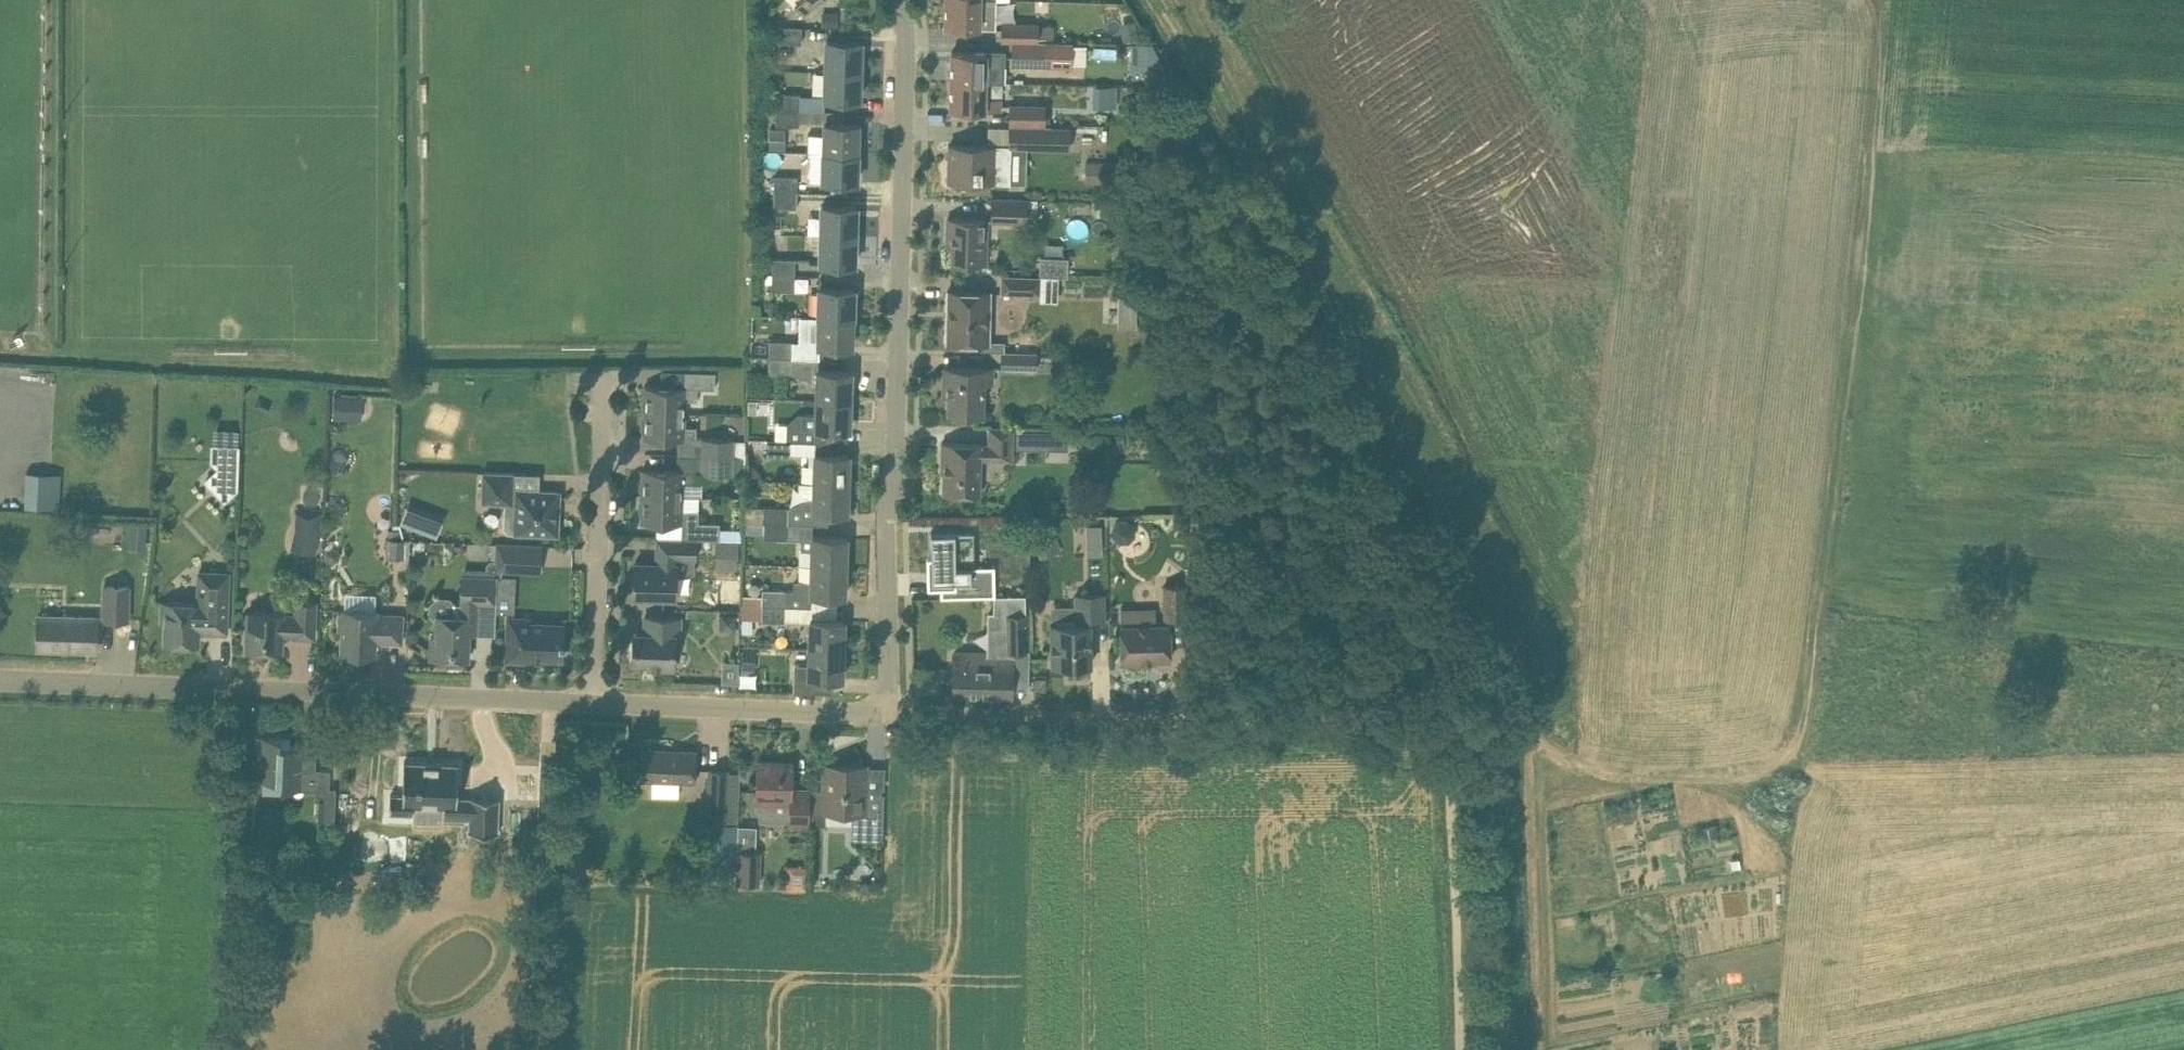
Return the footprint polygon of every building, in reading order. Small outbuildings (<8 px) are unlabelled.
[(796,7),(805,15),(817,0),(801,0),(796,7)] [(946,26),(996,28),(997,0),(946,0),(946,26)] [(822,11),(822,26),(839,26),(839,11),(822,11)] [(1120,23),(1123,41),(1137,38),(1134,21),(1120,23)] [(1002,40),(1003,40),(1039,40),(1040,23),(1003,22),(1002,40)] [(779,42),(802,42),(802,26),(779,26),(779,42)] [(827,39),(827,68),(861,69),(861,40),(827,39)] [(1013,64),(1072,66),(1072,42),(1013,41),(1013,64)] [(1131,43),(1130,62),(1148,63),(1148,69),(1147,84),(1175,85),(1153,43),(1131,43)] [(953,50),(952,80),(986,81),(1002,81),(1003,52),(953,50)] [(861,69),(827,68),(826,98),(860,99),(861,69)] [(986,81),(952,80),(951,109),(1002,110),(1002,98),(986,97),(986,81)] [(1093,109),(1119,108),(1118,84),(1092,85),(1093,109)] [(777,92),(777,110),(800,109),(800,93),(777,92)] [(1010,122),(1045,123),(1046,105),(1011,104),(1010,122)] [(800,109),(777,110),(777,125),(798,126),(800,109)] [(809,133),(809,150),(811,150),(824,151),(858,152),(859,122),(844,122),(825,121),(825,123),(825,134),(809,133)] [(1010,146),(1011,146),(1055,147),(1055,145),(1069,145),(1070,124),(1056,125),(1056,127),(1010,126),(1010,145),(1010,146)] [(769,127),(769,148),(786,148),(786,127),(769,127)] [(1010,145),(950,144),(949,180),(967,180),(967,189),(992,189),(992,181),(1011,181),(1011,146),(1010,146),(1010,145)] [(811,150),(810,180),(858,181),(858,152),(824,151),(811,150)] [(1086,179),(1117,180),(1118,159),(1086,158),(1086,179)] [(775,174),(775,192),(798,191),(798,175),(775,174)] [(798,191),(775,192),(775,208),(796,208),(798,191)] [(990,219),(1027,219),(1027,195),(990,194),(990,219)] [(823,204),(822,233),(856,234),(857,205),(823,204)] [(953,262),(981,262),(982,235),(987,235),(988,218),(948,217),(948,245),(953,246),(953,262)] [(856,234),(822,233),(821,263),(855,263),(856,234)] [(773,257),(772,273),(795,274),(796,257),(773,257)] [(795,274),(772,273),(773,289),(794,289),(795,274)] [(1001,292),(1041,293),(1041,275),(1002,274),(1001,292)] [(820,287),(820,316),(854,317),(854,287),(820,287)] [(947,340),(989,341),(990,290),(948,290),(947,340)] [(1137,293),(1118,293),(1118,323),(1136,324),(1137,293)] [(854,317),(820,316),(819,345),(853,346),(854,317)] [(770,356),(793,356),(793,340),(770,339),(770,356)] [(1002,367),(1037,368),(1037,351),(1002,350),(1002,367)] [(1055,354),(1055,369),(1068,369),(1068,354),(1055,354)] [(770,356),(769,372),(792,372),(793,356),(770,356)] [(949,412),(983,413),(984,382),(993,383),(993,363),(950,362),(950,378),(944,378),(944,394),(949,394),(949,412)] [(852,370),(818,369),(817,398),(851,400),(852,370)] [(645,407),(645,411),(685,412),(686,400),(695,400),(695,388),(712,388),(713,372),(684,371),(684,386),(645,385),(645,394),(643,394),(643,407),(645,407)] [(335,395),(334,417),(348,418),(349,396),(335,395)] [(787,424),(787,439),(790,439),(835,440),(835,428),(850,429),(851,400),(817,398),(817,414),(798,413),(787,424)] [(746,420),(760,421),(760,400),(746,400),(746,420)] [(685,412),(645,411),(645,415),(643,415),(642,428),(644,428),(644,437),(685,438),(697,438),(697,426),(685,425),(685,412)] [(944,492),(980,493),(982,458),(1013,458),(1014,426),(990,426),(990,443),(943,442),(942,463),(944,463),(944,492)] [(1017,429),(1016,447),(1034,447),(1034,430),(1017,429)] [(700,435),(699,454),(731,455),(732,436),(700,435)] [(790,439),(787,439),(767,439),(767,449),(767,454),(790,455),(790,453),(790,439)] [(790,439),(790,453),(809,453),(809,464),(815,464),(815,481),(849,482),(850,453),(834,452),(835,440),(790,439)] [(211,475),(227,493),(239,482),(241,444),(225,444),(226,462),(211,475)] [(731,455),(699,454),(699,471),(731,472),(731,455)] [(1163,462),(1163,476),(1174,476),(1174,462),(1163,462)] [(642,490),(642,494),(683,496),(683,482),(696,483),(696,471),(684,470),(643,468),(643,477),(641,477),(640,490),(642,490)] [(27,471),(25,506),(60,508),(61,473),(27,471)] [(556,490),(514,488),(515,472),(493,471),(484,471),(482,501),(505,502),(504,527),(508,531),(559,533),(560,494),(556,490)] [(849,482),(815,481),(814,494),(789,506),(766,505),(765,521),(778,522),(788,522),(828,523),(828,511),(848,512),(849,482)] [(640,499),(640,512),(642,512),(642,520),(682,522),(682,538),(720,539),(720,522),(699,521),(700,509),(700,496),(683,496),(642,494),(642,499),(640,499)] [(766,505),(744,505),(744,521),(747,521),(765,521),(766,505)] [(297,507),(296,527),(308,530),(303,550),(315,553),(320,533),(322,508),(297,507)] [(747,521),(747,534),(765,534),(765,521),(747,521)] [(788,522),(778,522),(765,521),(765,534),(765,537),(788,538),(788,522)] [(1114,527),(1114,535),(1120,541),(1129,541),(1135,535),(1135,527),(1129,521),(1120,521),(1114,527)] [(130,522),(128,546),(145,548),(147,524),(130,522)] [(1101,552),(1102,524),(1087,523),(1086,551),(1101,552)] [(1047,526),(1031,532),(1037,549),(1053,542),(1047,526)] [(971,532),(933,532),(934,579),(943,579),(943,596),(996,595),(995,566),(971,567),(971,532)] [(847,536),(803,535),(802,549),(813,549),(812,564),(846,565),(847,536)] [(388,556),(408,557),(409,539),(389,538),(388,556)] [(635,596),(676,597),(677,571),(695,572),(696,539),(680,539),(658,538),(657,562),(636,561),(635,596)] [(716,540),(715,553),(739,554),(740,540),(716,540)] [(542,543),(497,542),(497,548),(497,563),(497,570),(541,572),(542,543)] [(329,557),(336,562),(342,559),(344,548),(336,544),(329,548),(329,557)] [(763,595),(753,595),(752,604),(763,604),(786,605),(813,606),(813,594),(846,595),(846,565),(812,564),(812,580),(794,580),(794,589),(763,588),(763,595)] [(163,601),(162,621),(166,621),(166,642),(199,643),(199,631),(227,632),(229,571),(206,570),(206,591),(198,591),(197,602),(163,601)] [(431,635),(430,656),(462,657),(469,657),(470,650),(471,633),(494,634),(495,611),(496,597),(497,575),(463,574),(462,600),(463,600),(463,603),(456,602),(450,596),(437,596),(431,602),(430,613),(436,619),(436,635),(431,635)] [(496,597),(495,611),(514,612),(516,576),(497,575),(496,597)] [(130,584),(105,584),(105,618),(129,618),(130,584)] [(1165,586),(1166,618),(1187,617),(1187,585),(1165,586)] [(1091,618),(1107,617),(1107,593),(1076,594),(1077,623),(1052,623),(1053,664),(1092,663),(1091,618)] [(316,614),(316,601),(297,600),(296,614),(283,614),(248,611),(247,648),(282,649),(283,633),(295,633),(295,635),(315,636),(316,614)] [(786,605),(763,604),(762,620),(785,621),(786,605)] [(339,629),(342,629),(341,652),(366,653),(366,647),(377,647),(377,640),(403,642),(404,620),(404,614),(378,612),(378,610),(343,609),(343,613),(339,613),(339,629)] [(1029,611),(991,611),(991,637),(1006,637),(1006,649),(1030,649),(1029,611)] [(719,628),(735,628),(735,613),(719,613),(719,628)] [(38,647),(97,649),(97,616),(39,615),(38,647)] [(648,667),(674,668),(675,649),(680,649),(680,616),(646,615),(645,632),(636,632),(636,642),(634,642),(633,662),(649,662),(648,667)] [(507,659),(528,660),(529,656),(563,658),(565,623),(530,621),(530,617),(509,616),(507,659)] [(811,618),(810,647),(844,648),(845,619),(811,618)] [(1148,659),(1171,658),(1170,622),(1122,624),(1123,663),(1148,662),(1148,659)] [(809,663),(795,663),(794,690),(810,691),(811,677),(843,677),(844,648),(810,647),(809,663)] [(1000,650),(955,649),(954,691),(1012,693),(1012,654),(1000,654),(1000,650)] [(741,653),(741,668),(756,668),(757,653),(741,653)] [(1035,688),(1046,688),(1047,677),(1036,677),(1035,688)] [(291,745),(291,737),(260,736),(258,780),(282,781),(282,787),(330,789),(331,768),(316,768),(318,746),(291,745)] [(697,750),(640,747),(639,779),(653,779),(652,795),(680,796),(681,780),(695,781),(697,750)] [(459,762),(405,760),(403,794),(391,793),(390,811),(415,812),(415,804),(445,805),(445,817),(470,818),(469,830),(498,832),(500,796),(458,796),(459,762)] [(757,794),(757,808),(760,808),(759,819),(790,819),(790,824),(810,824),(811,789),(792,788),(793,761),(758,760),(758,771),(757,794)] [(852,839),(883,840),(885,793),(866,792),(867,764),(824,763),(823,810),(853,811),(852,839)] [(729,767),(709,766),(706,823),(739,824),(741,772),(729,772),(729,767)] [(319,799),(319,818),(335,819),(336,800),(319,799)] [(738,849),(736,881),(759,882),(760,861),(749,861),(749,850),(738,849)]
